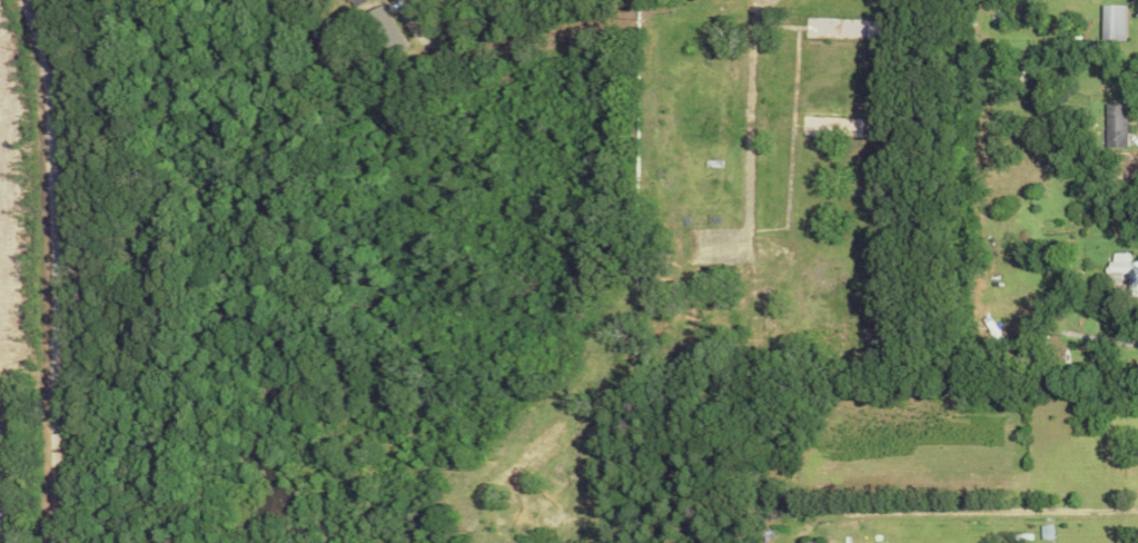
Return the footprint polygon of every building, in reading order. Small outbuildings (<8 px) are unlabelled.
[(1097,39),(1122,39),(1123,4),(1098,4),(1097,39)] [(1124,103),(1101,104),(1103,148),(1125,147),(1124,103)] [(1126,262),(1126,253),(1110,253),(1110,264),(1102,264),(1102,272),(1124,273),(1124,294),(1136,294),(1136,281),(1137,281),(1137,262),(1126,262)]
